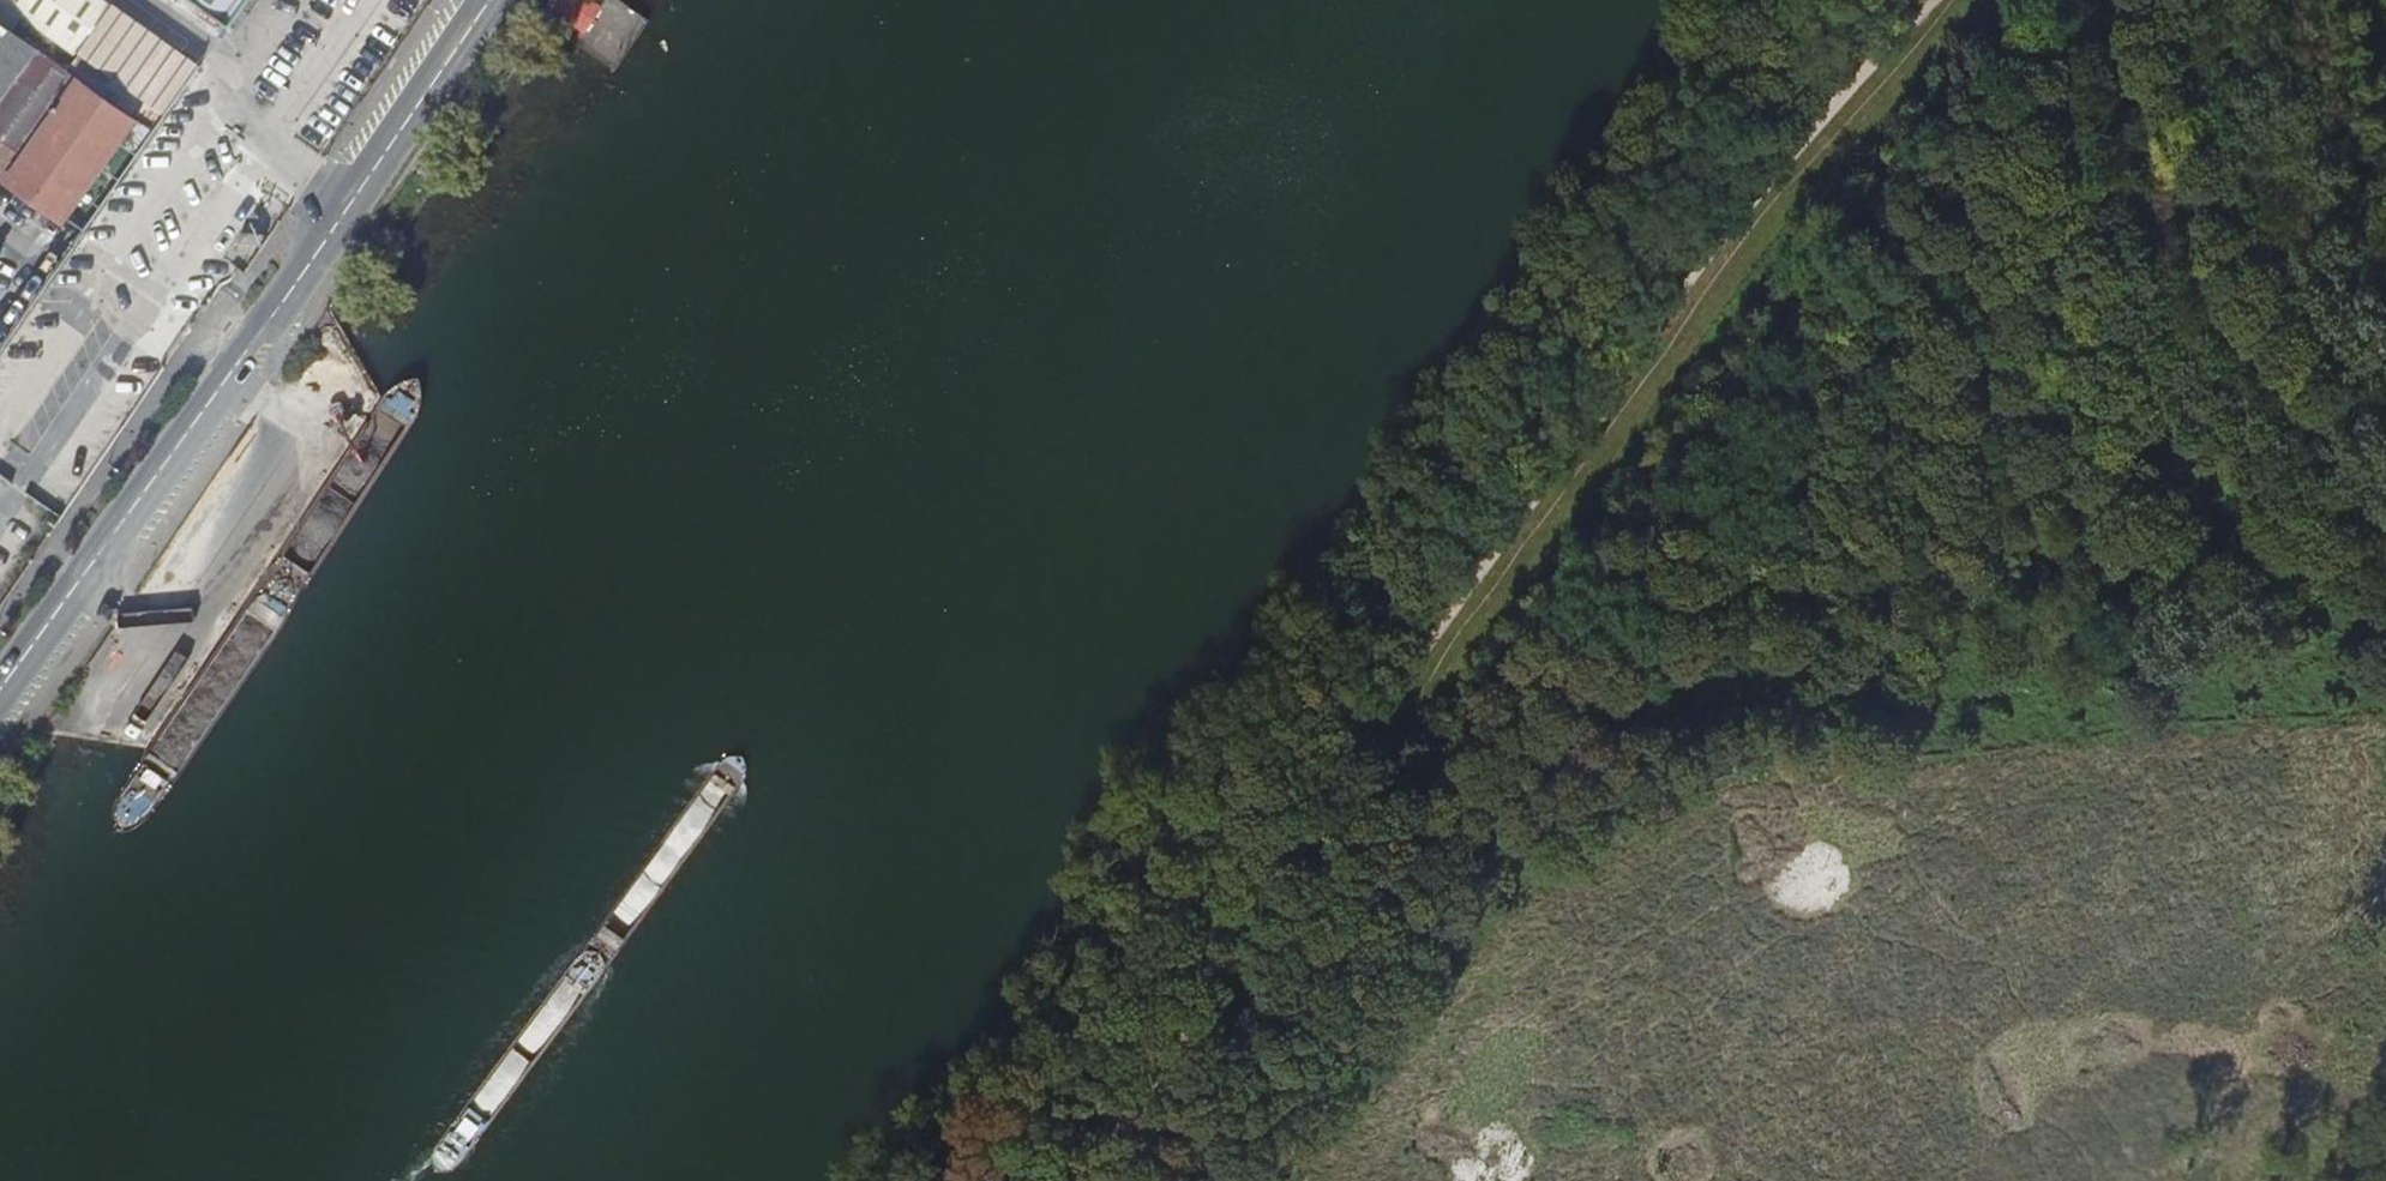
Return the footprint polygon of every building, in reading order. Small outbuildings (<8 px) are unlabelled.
[(70,73),(113,14),(93,0),(0,0),(0,24),(70,73)] [(218,20),(233,0),(190,0),(218,20)] [(583,32),(592,19),(601,5),(594,0),(550,0),(548,3),(553,7),(550,10),(583,32)] [(70,73),(132,117),(156,134),(199,73),(113,14),(70,73)] [(59,220),(132,117),(70,73),(0,24),(0,178),(59,220)]
